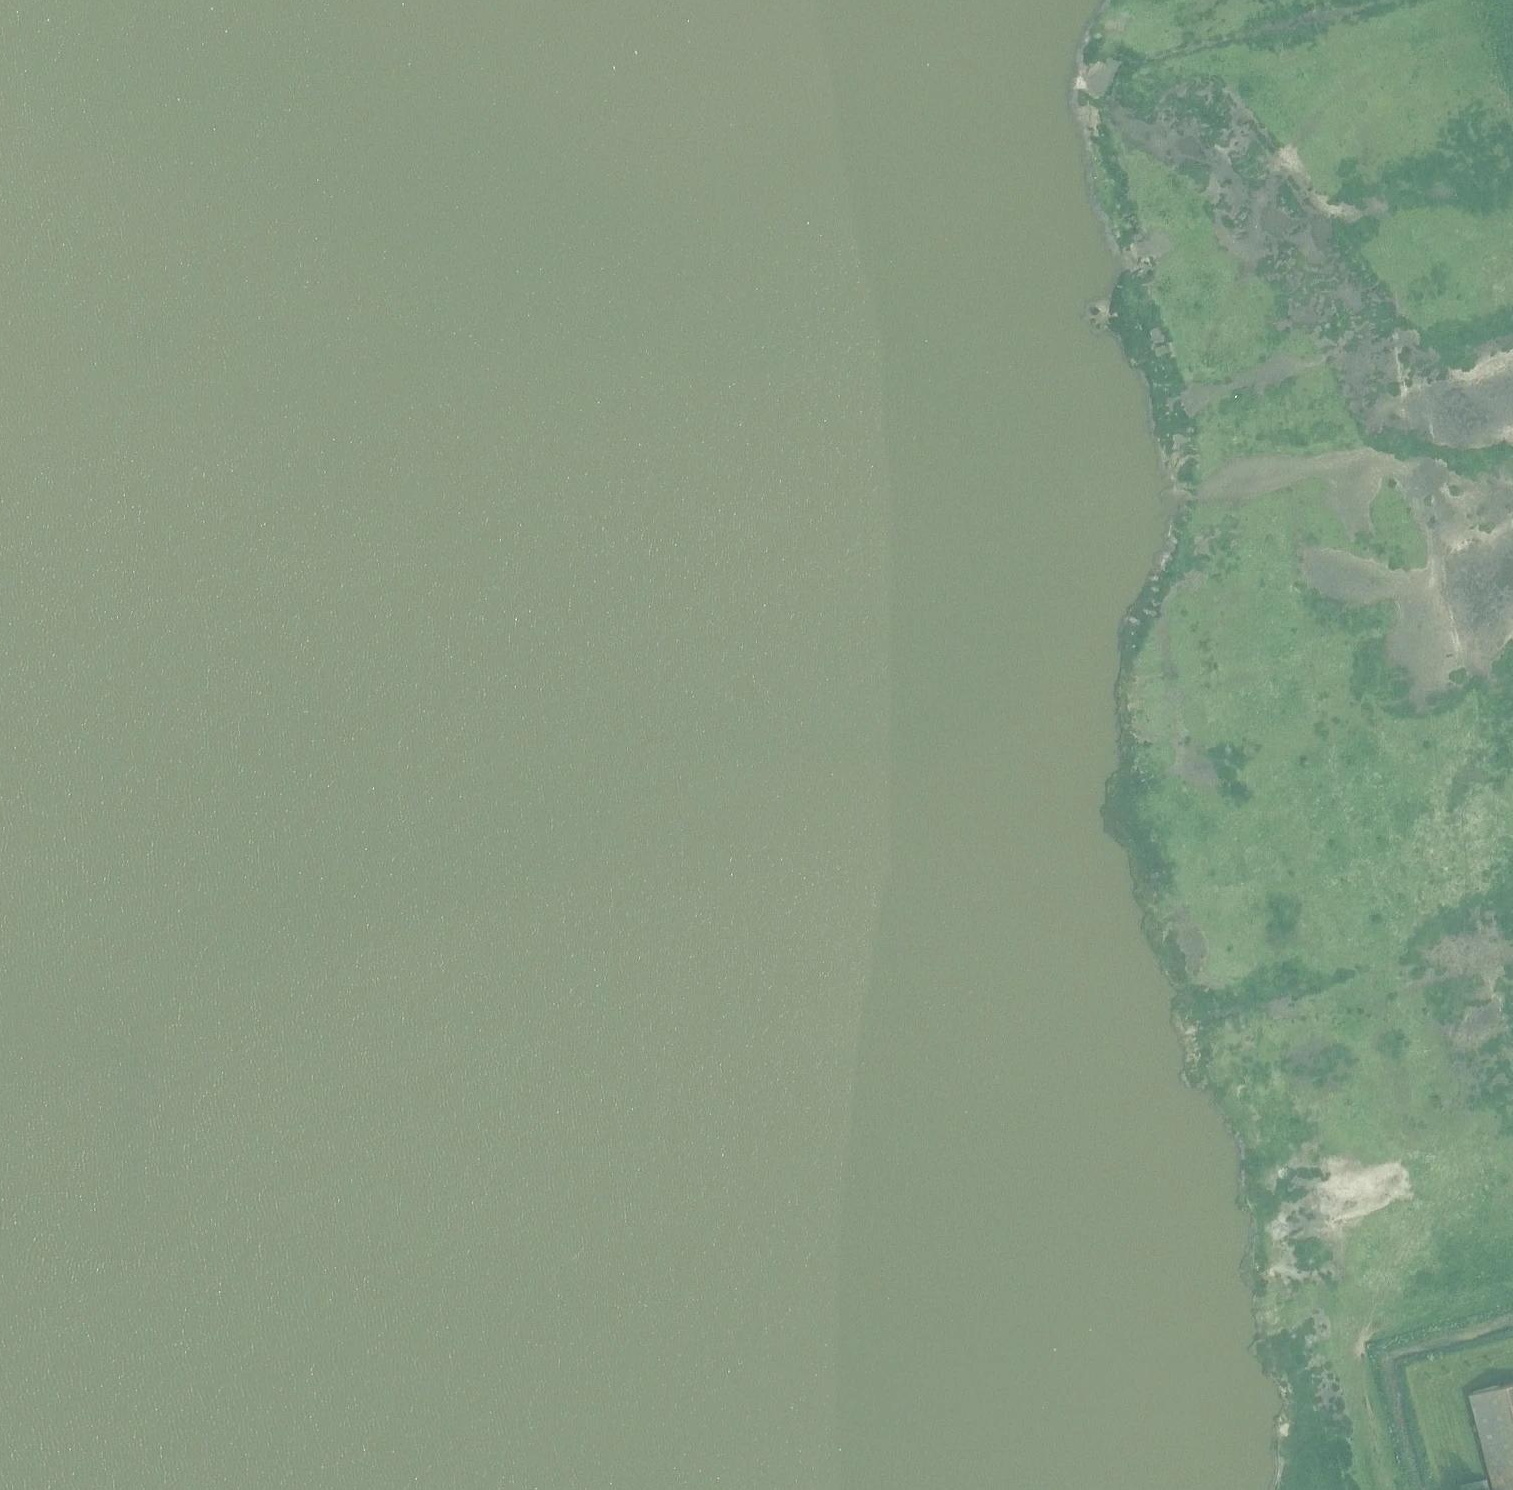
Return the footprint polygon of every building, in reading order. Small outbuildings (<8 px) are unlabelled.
[(1495,1489),(1500,1489),(1512,1487),(1512,1382),(1470,1394),(1495,1489)]
